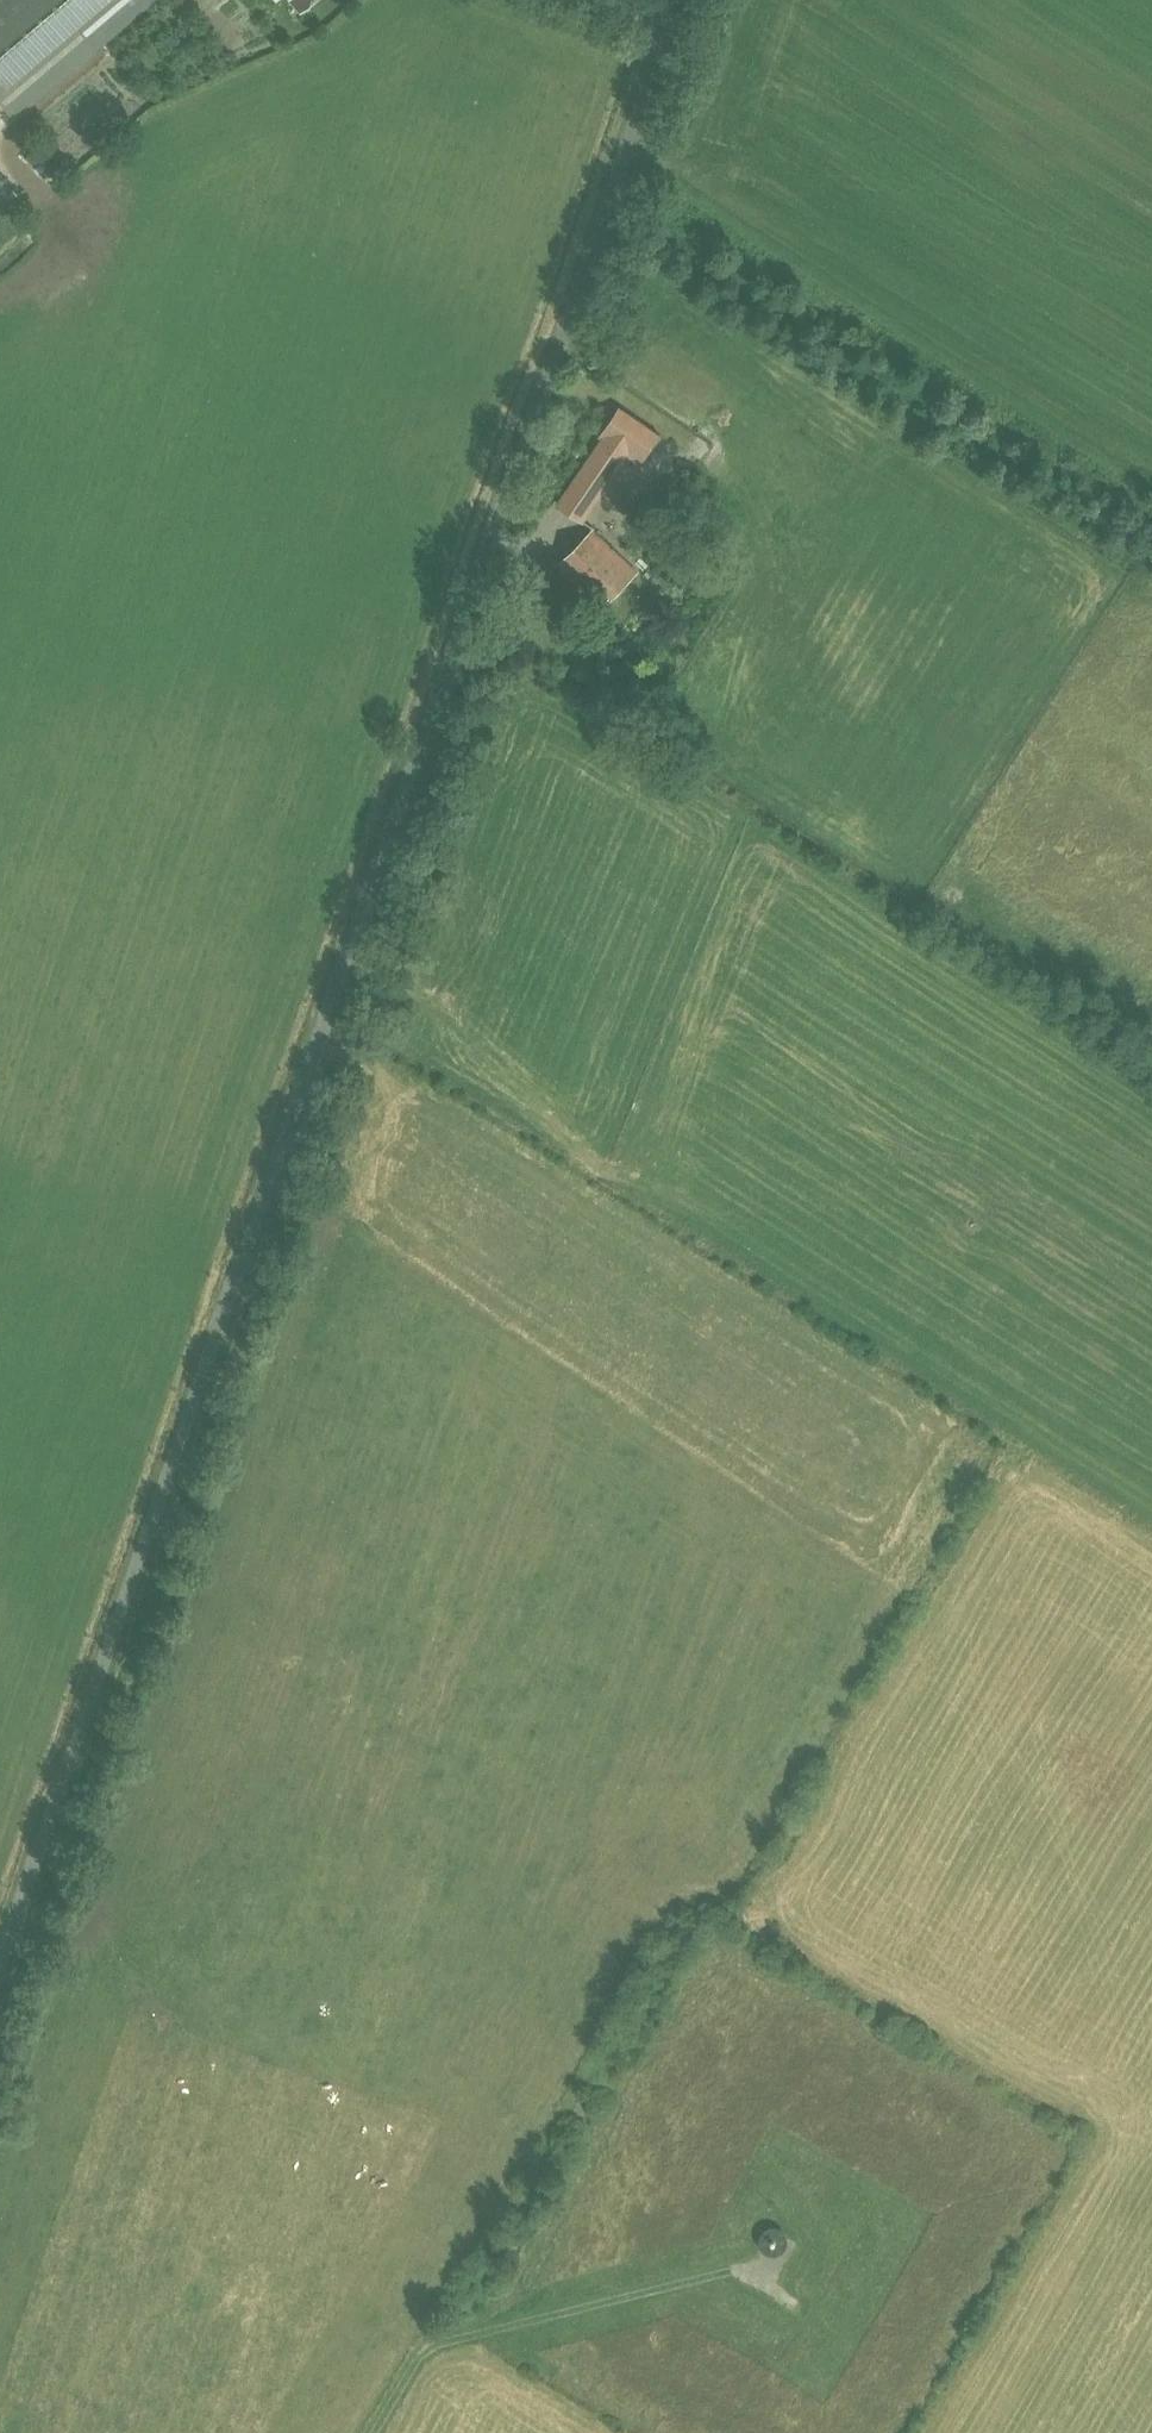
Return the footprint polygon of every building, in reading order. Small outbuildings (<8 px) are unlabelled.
[(13,116),(92,49),(149,0),(0,0),(0,102),(13,116)] [(648,427),(629,455),(641,462),(659,435),(648,427)] [(605,438),(560,504),(582,520),(627,453),(605,438)] [(600,608),(636,572),(594,529),(557,565),(600,608)] [(790,2240),(790,2237),(789,2235),(788,2233),(787,2231),(785,2229),(784,2227),(782,2226),(779,2225),(777,2225),(775,2225),(772,2225),(770,2225),(768,2226),(766,2227),(764,2229),(763,2231),(761,2233),(761,2235),(760,2237),(760,2240),(760,2242),(761,2244),(761,2246),(763,2249),(764,2250),(766,2252),(768,2253),(770,2254),(772,2255),(775,2255),(777,2255),(779,2254),(782,2253),(784,2252),(785,2250),(787,2249),(788,2246),(789,2244),(790,2242),(790,2240)]
